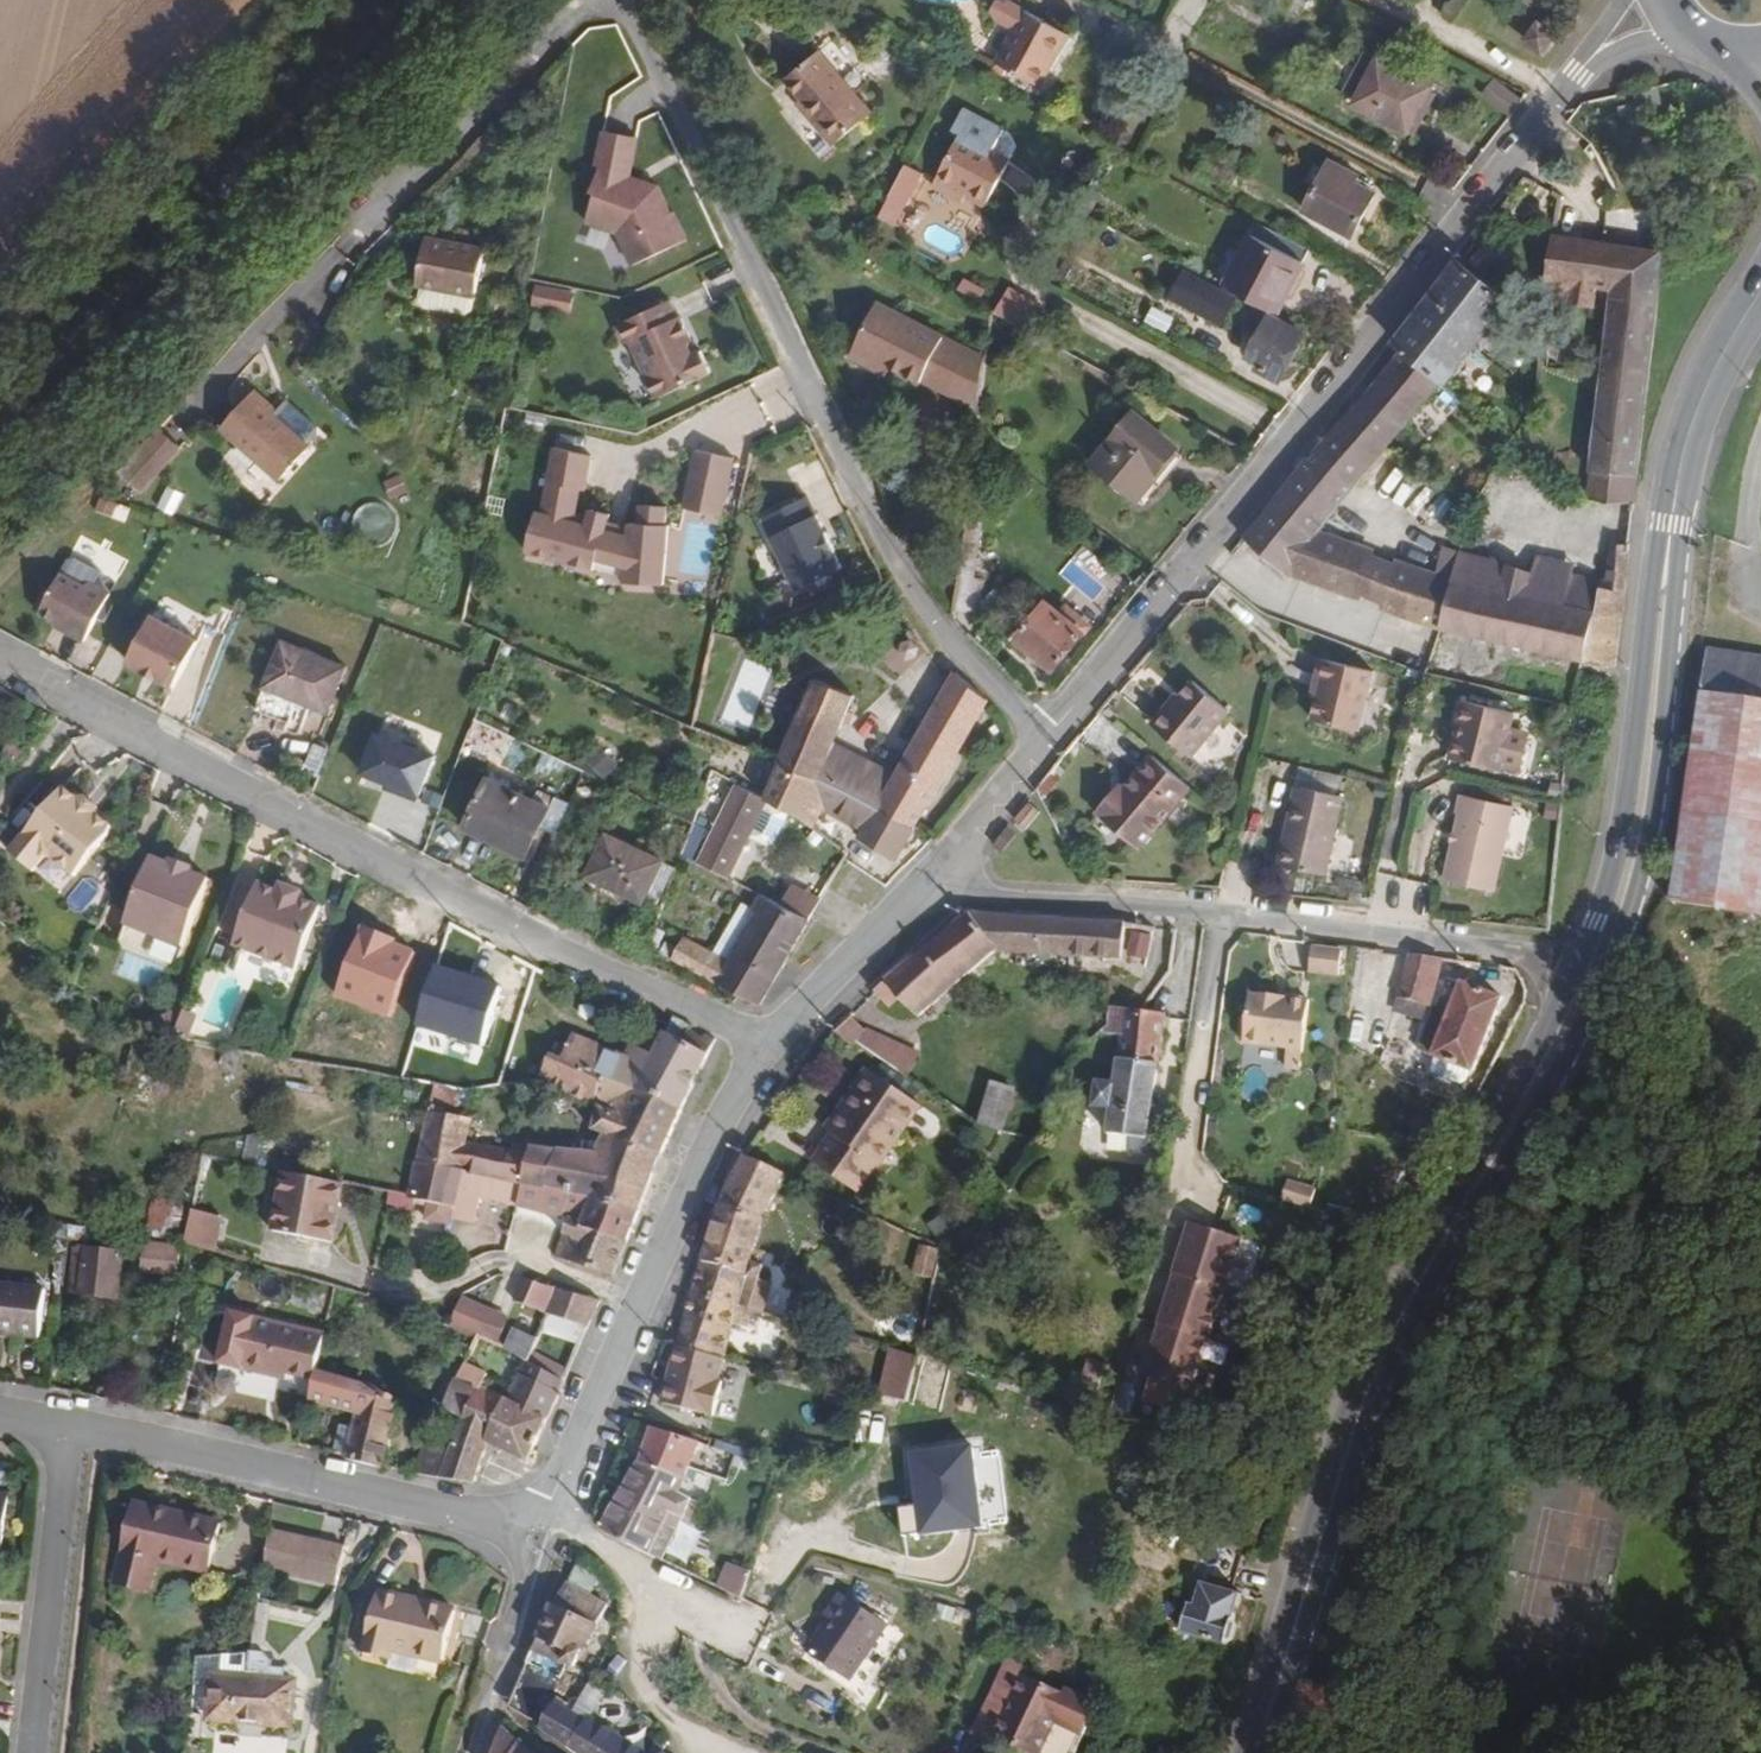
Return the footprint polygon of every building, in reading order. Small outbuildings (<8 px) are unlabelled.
[(1014,28),(1023,11),(1006,2),(1000,2),(996,4),(994,5),(993,8),(992,11),(993,13),(994,16),(997,19),(1000,20),(1014,28)] [(1041,88),(1059,53),(1055,50),(1064,33),(1023,11),(1014,28),(995,64),(1041,88)] [(1545,60),(1557,38),(1539,28),(1526,49),(1545,60)] [(1062,54),(1071,36),(1064,33),(1055,50),(1059,53),(1062,54)] [(1353,97),(1350,103),(1410,135),(1432,95),(1426,91),(1429,85),(1374,56),(1374,57),(1364,51),(1343,92),(1353,97)] [(874,115),(820,53),(787,82),(803,102),(813,111),(808,116),(836,147),(874,115)] [(813,111),(803,102),(799,106),(808,116),(813,111)] [(961,135),(960,136),(991,153),(1005,127),(965,106),(952,130),(961,135)] [(672,211),(660,184),(632,174),(641,135),(607,129),(597,163),(601,164),(592,190),(597,192),(587,220),(619,230),(634,263),(688,238),(675,210),(672,211)] [(985,207),(1009,162),(991,153),(960,136),(936,180),(967,197),(985,207)] [(1353,238),(1379,189),(1355,176),(1358,170),(1331,156),(1324,169),(1314,186),(1301,210),(1353,238)] [(901,224),(929,172),(909,161),(880,213),(901,224)] [(1306,180),(1314,186),(1324,169),(1314,164),(1306,180)] [(967,197),(936,180),(932,188),(963,205),(967,197)] [(1308,251),(1258,225),(1252,236),(1302,263),(1308,251)] [(1631,524),(1661,250),(1552,233),(1542,301),(1593,309),(1597,287),(1610,288),(1587,497),(1616,500),(1615,516),(1631,524)] [(471,294),(480,248),(422,236),(413,282),(417,283),(471,294)] [(1276,315),(1302,263),(1252,236),(1225,288),(1276,315)] [(1107,248),(1093,240),(1089,247),(1103,255),(1107,248)] [(1318,530),(1444,382),(1447,383),(1478,344),(1483,348),(1495,333),(1489,328),(1510,299),(1459,261),(1394,342),(1401,349),(1326,438),(1323,435),(1317,444),(1243,537),(1286,573),(1338,590),(1354,543),(1318,530)] [(1223,328),(1237,301),(1184,272),(1169,299),(1223,328)] [(965,277),(959,290),(980,302),(987,289),(965,277)] [(1113,288),(1099,280),(1092,295),(1106,302),(1113,288)] [(468,309),(471,294),(417,283),(415,297),(419,304),(419,307),(436,311),(437,308),(461,313),(468,309)] [(1012,285),(999,309),(1027,324),(1040,299),(1012,285)] [(974,348),(880,299),(859,342),(899,364),(932,381),(934,377),(955,388),(974,348)] [(669,301),(610,329),(618,346),(609,351),(637,408),(711,373),(701,352),(704,351),(686,315),(677,318),(669,301)] [(1175,318),(1153,307),(1145,321),(1167,332),(1175,318)] [(1262,325),(1267,315),(1253,307),(1243,325),(1252,331),(1256,323),(1258,323),(1262,325)] [(1279,381),(1304,335),(1267,315),(1262,325),(1258,323),(1256,323),(1252,331),(1255,334),(1257,337),(1254,340),(1254,343),(1255,347),(1253,350),(1251,353),(1249,355),(1248,356),(1249,359),(1254,362),(1252,366),(1279,381)] [(894,374),(899,364),(859,342),(853,352),(894,374)] [(980,400),(985,355),(974,348),(955,388),(980,400)] [(281,483),(312,448),(276,418),(280,414),(255,393),(220,431),(281,483)] [(1138,500),(1177,449),(1131,414),(1093,464),(1138,500)] [(182,448),(160,428),(119,473),(142,493),(182,448)] [(592,456),(556,448),(543,514),(538,513),(528,551),(594,569),(596,559),(629,568),(627,581),(663,584),(668,527),(665,527),(666,509),(642,507),(640,526),(630,525),(630,529),(607,524),(609,516),(592,511),(590,519),(575,514),(580,487),(585,489),(592,456)] [(734,459),(698,450),(685,508),(722,516),(734,459)] [(409,492),(401,475),(383,483),(392,500),(409,492)] [(806,491),(760,509),(791,584),(836,565),(829,546),(830,546),(822,527),(821,528),(806,491)] [(975,578),(984,502),(967,500),(954,609),(952,612),(977,615),(981,578),(975,578)] [(1625,592),(1630,543),(1611,540),(1602,584),(1602,587),(1625,592)] [(1441,625),(1452,577),(1354,543),(1338,590),(1441,625)] [(1499,588),(1505,564),(1504,563),(1459,553),(1452,577),(1499,588)] [(1602,587),(1602,584),(1570,577),(1562,560),(1541,555),(1530,569),(1526,595),(1596,611),(1586,660),(1615,666),(1625,592),(1602,587)] [(1586,660),(1596,611),(1526,595),(1530,569),(1505,564),(1499,588),(1452,577),(1441,625),(1586,660)] [(45,590),(35,610),(56,622),(68,628),(66,632),(86,642),(112,592),(90,580),(86,586),(62,572),(50,593),(45,590)] [(1055,670),(1092,626),(1067,605),(1061,613),(1048,602),(1017,639),(1055,670)] [(199,642),(151,616),(127,663),(174,688),(199,642)] [(68,628),(56,622),(54,626),(66,632),(68,628)] [(329,711),(347,663),(283,639),(265,688),(329,711)] [(1711,650),(1705,693),(1760,700),(1760,658),(1711,650)] [(1359,730),(1373,670),(1318,657),(1314,674),(1323,676),(1318,695),(1312,719),(1348,727),(1359,730)] [(899,859),(916,828),(988,701),(956,673),(898,774),(835,744),(856,695),(816,678),(814,680),(801,716),(766,798),(795,813),(814,829),(826,812),(863,833),(860,840),(896,859),(899,859)] [(801,716),(814,680),(799,674),(785,709),(801,716)] [(1318,695),(1323,676),(1314,674),(1310,693),(1318,695)] [(1194,758),(1233,713),(1197,681),(1183,696),(1173,707),(1170,704),(1154,722),(1194,758)] [(1173,707),(1183,696),(1179,693),(1170,704),(1173,707)] [(1705,693),(1673,902),(1760,914),(1760,700),(1705,693)] [(1500,769),(1514,711),(1463,698),(1450,757),(1500,769)] [(475,718),(501,732),(503,727),(478,714),(475,718)] [(437,750),(378,726),(360,772),(419,795),(437,750)] [(329,749),(315,744),(306,767),(319,773),(329,749)] [(618,766),(600,746),(585,761),(604,779),(618,766)] [(1143,845),(1194,788),(1155,753),(1127,786),(1120,794),(1114,790),(1099,806),(1143,845)] [(338,764),(330,760),(323,772),(332,776),(338,764)] [(566,815),(580,775),(574,773),(559,812),(566,815)] [(523,860),(550,810),(549,810),(533,802),(490,779),(465,828),(523,860)] [(1120,794),(1127,786),(1122,781),(1114,790),(1120,794)] [(1326,874),(1345,795),(1295,783),(1283,832),(1289,833),(1283,863),(1326,874)] [(1473,785),(1470,795),(1505,804),(1508,793),(1473,785)] [(729,879),(766,798),(741,786),(703,866),(729,879)] [(538,790),(533,802),(549,810),(554,797),(538,790)] [(77,803),(62,791),(10,853),(34,872),(46,855),(75,877),(110,830),(99,822),(100,820),(99,814),(83,801),(78,802),(77,803)] [(1491,890),(1511,806),(1505,804),(1470,795),(1459,793),(1454,811),(1457,812),(1441,878),(1491,890)] [(1547,800),(1545,818),(1558,820),(1560,803),(1547,800)] [(1032,802),(1017,819),(1027,827),(1041,810),(1032,802)] [(1,823),(0,825),(0,843),(4,846),(14,833),(1,823)] [(1009,826),(997,841),(1004,847),(1016,833),(1009,826)] [(814,829),(807,839),(817,846),(824,837),(814,829)] [(1283,863),(1289,833),(1283,832),(1276,862),(1283,863)] [(690,836),(682,857),(692,862),(700,845),(696,843),(697,839),(690,836)] [(640,909),(662,868),(607,841),(580,893),(615,911),(622,899),(640,909)] [(169,865),(151,857),(124,926),(183,948),(210,880),(191,873),(193,868),(171,861),(169,865)] [(279,891),(259,883),(235,946),(298,971),(321,908),(302,901),(279,891)] [(305,893),(282,885),(279,891),(302,901),(305,893)] [(761,1005),(809,920),(760,893),(759,893),(752,908),(752,909),(755,913),(730,958),(714,950),(684,935),(672,959),(761,1005)] [(752,908),(743,903),(714,950),(730,958),(755,913),(752,909),(752,908)] [(1128,924),(969,914),(893,976),(875,993),(890,1007),(901,998),(918,1018),(998,953),(1124,961),(1128,924)] [(1131,923),(1129,956),(1153,957),(1155,925),(1131,923)] [(666,931),(657,928),(650,946),(659,949),(666,931)] [(1344,953),(1313,949),(1310,973),(1340,976),(1344,953)] [(1426,1006),(1441,958),(1409,955),(1397,999),(1412,1003),(1426,1007),(1426,1006)] [(499,984),(436,965),(417,1026),(481,1045),(499,984)] [(1472,1071),(1500,998),(1460,983),(1449,1012),(1436,1006),(1427,1029),(1441,1034),(1433,1056),(1472,1071)] [(1312,1002),(1251,994),(1244,1042),(1305,1051),(1312,1002)] [(1421,1021),(1426,1007),(1412,1003),(1409,1017),(1421,1021)] [(1149,1147),(1167,1018),(1167,1014),(1143,1011),(1110,1007),(1108,1022),(1097,1033),(1121,1038),(1116,1084),(1110,1134),(1135,1138),(1135,1144),(1149,1147)] [(870,1051),(880,1036),(865,1030),(853,1014),(837,1030),(870,1051)] [(562,1045),(558,1054),(554,1054),(540,1084),(600,1109),(594,1133),(603,1136),(596,1156),(531,1149),(530,1153),(483,1145),(471,1142),(474,1119),(457,1119),(460,1091),(435,1086),(412,1198),(390,1195),(387,1211),(413,1216),(416,1200),(456,1208),(458,1200),(482,1205),(486,1187),(501,1190),(502,1179),(525,1183),(525,1184),(523,1194),(520,1208),(570,1220),(557,1258),(612,1279),(717,1040),(672,1018),(654,1053),(631,1043),(625,1055),(574,1034),(568,1048),(562,1045)] [(903,1073),(916,1052),(880,1036),(870,1051),(903,1073)] [(877,1162),(901,1126),(895,1121),(912,1097),(870,1068),(850,1095),(856,1099),(832,1132),(834,1134),(814,1162),(853,1190),(873,1162),(877,1162)] [(1112,1111),(1116,1084),(1098,1080),(1093,1109),(1112,1111)] [(1003,1134),(1011,1090),(993,1084),(986,1130),(1003,1134)] [(832,1132),(856,1099),(850,1095),(827,1128),(832,1132)] [(901,1126),(918,1101),(912,1097),(895,1121),(901,1126)] [(258,1161),(263,1135),(251,1135),(246,1161),(258,1161)] [(737,1305),(746,1275),(757,1280),(762,1264),(752,1260),(767,1217),(788,1176),(745,1155),(722,1202),(712,1228),(703,1261),(677,1347),(666,1404),(717,1415),(724,1380),(720,1378),(724,1356),(737,1359),(741,1346),(727,1343),(737,1305)] [(216,1160),(203,1158),(200,1172),(196,1202),(208,1205),(216,1160)] [(333,1244),(343,1186),(286,1174),(274,1232),(333,1244)] [(523,1194),(525,1184),(525,1183),(502,1179),(501,1190),(523,1194)] [(168,1195),(154,1193),(147,1231),(182,1237),(187,1212),(174,1209),(176,1203),(167,1200),(168,1195)] [(478,1224),(482,1205),(458,1200),(456,1208),(454,1220),(478,1224)] [(223,1217),(194,1210),(188,1241),(188,1243),(215,1252),(223,1217)] [(960,1229),(948,1213),(927,1227),(942,1243),(960,1229)] [(67,1226),(49,1224),(46,1234),(66,1239),(67,1226)] [(1193,1225),(1192,1232),(1219,1242),(1222,1234),(1193,1225)] [(105,1234),(70,1229),(69,1239),(94,1242),(95,1241),(103,1242),(105,1234)] [(1177,1275),(1178,1275),(1228,1292),(1229,1292),(1245,1242),(1222,1234),(1219,1242),(1192,1232),(1177,1275)] [(145,1241),(141,1274),(175,1277),(179,1246),(145,1241)] [(124,1249),(74,1244),(67,1291),(117,1300),(124,1249)] [(913,1276),(932,1281),(940,1253),(921,1248),(913,1276)] [(737,1305),(765,1313),(774,1285),(757,1280),(746,1275),(737,1305)] [(1162,1325),(1163,1325),(1211,1340),(1212,1341),(1228,1292),(1178,1275),(1162,1325)] [(602,1303),(526,1279),(516,1304),(550,1315),(543,1333),(582,1348),(602,1303)] [(49,1291),(0,1286),(0,1335),(43,1341),(49,1291)] [(499,1346),(510,1319),(483,1305),(463,1297),(453,1324),(480,1336),(499,1346)] [(316,1380),(327,1333),(258,1317),(245,1371),(272,1378),(274,1370),(291,1375),(316,1380)] [(1147,1375),(1195,1390),(1211,1340),(1163,1325),(1147,1375)] [(494,1379),(507,1350),(499,1346),(480,1336),(462,1377),(483,1387),(473,1410),(453,1456),(442,1481),(469,1485),(479,1485),(490,1446),(531,1464),(571,1373),(534,1354),(540,1340),(521,1332),(512,1353),(531,1363),(513,1397),(511,1398),(509,1398),(490,1389),(487,1385),(486,1383),(487,1381),(489,1379),(492,1380),(494,1379)] [(913,1380),(919,1356),(892,1349),(888,1380),(913,1380)] [(926,1355),(912,1400),(959,1414),(973,1369),(926,1355)] [(1106,1369),(1088,1363),(1081,1388),(1099,1393),(1106,1369)] [(289,1382),(291,1375),(274,1370),(272,1378),(289,1382)] [(473,1410),(483,1387),(462,1377),(452,1400),(473,1410)] [(911,1393),(913,1380),(888,1380),(887,1388),(911,1393)] [(386,1471),(401,1408),(364,1387),(352,1439),(348,1461),(386,1471)] [(652,1555),(674,1513),(687,1519),(696,1501),(683,1493),(689,1481),(692,1468),(701,1441),(653,1427),(641,1463),(605,1531),(652,1555)] [(348,1461),(352,1439),(339,1437),(334,1457),(348,1461)] [(442,1481),(453,1456),(429,1447),(416,1476),(442,1481)] [(984,1530),(978,1450),(917,1454),(919,1481),(921,1506),(915,1507),(916,1535),(984,1530)] [(921,1506),(919,1481),(912,1481),(915,1507),(921,1506)] [(1650,1483),(1648,1496),(1666,1500),(1668,1487),(1650,1483)] [(702,1527),(711,1508),(696,1501),(687,1519),(702,1527)] [(207,1576),(219,1527),(134,1506),(115,1582),(147,1591),(153,1563),(207,1576)] [(665,1562),(687,1519),(674,1513),(652,1555),(665,1562)] [(348,1548),(271,1531),(268,1564),(267,1570),(340,1586),(348,1548)] [(1227,1647),(1252,1556),(1214,1543),(1196,1602),(1191,1601),(1181,1632),(1227,1647)] [(590,1596),(601,1575),(576,1561),(511,1703),(544,1727),(544,1731),(578,1752),(640,1752),(589,1718),(586,1722),(554,1701),(572,1667),(576,1666),(608,1606),(590,1596)] [(729,1565),(719,1589),(744,1602),(753,1573),(729,1565)] [(853,1686),(893,1621),(848,1594),(810,1657),(853,1686)] [(449,1664),(460,1613),(380,1595),(367,1657),(392,1663),(395,1664),(398,1652),(423,1658),(449,1664)] [(957,1609),(939,1604),(934,1617),(953,1623),(957,1609)] [(395,1664),(392,1663),(390,1671),(418,1678),(423,1658),(398,1652),(395,1664)] [(297,1728),(300,1681),(289,1680),(290,1670),(275,1669),(275,1663),(266,1654),(251,1653),(215,1656),(213,1689),(212,1722),(297,1728)] [(204,1656),(199,1657),(199,1677),(198,1688),(213,1689),(215,1656),(204,1656)] [(1073,1703),(1026,1680),(998,1738),(1027,1752),(1049,1752),(1073,1703)] [(506,1728),(499,1752),(535,1752),(506,1728)]
